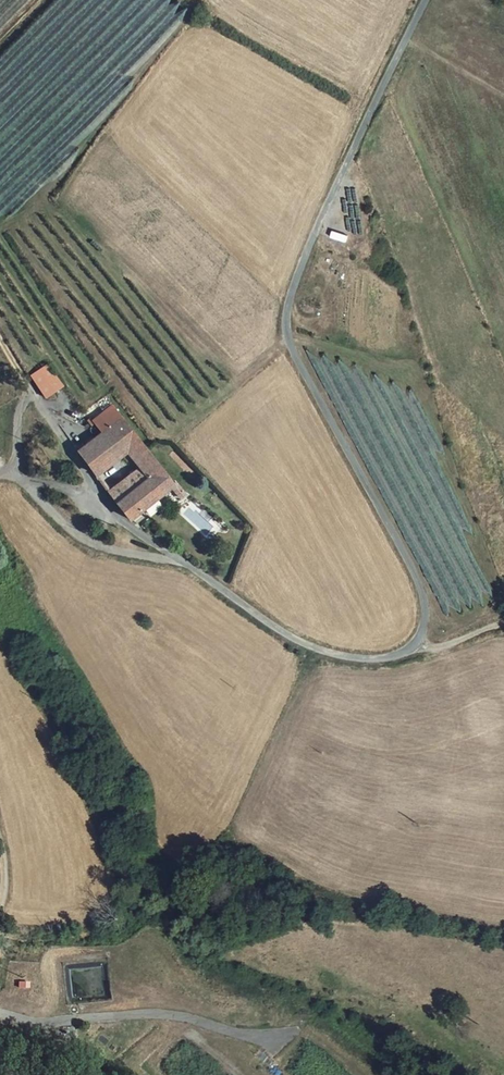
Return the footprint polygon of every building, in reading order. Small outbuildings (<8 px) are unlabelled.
[(84,456),(95,471),(123,451),(128,457),(145,445),(112,400),(90,415),(100,430),(77,446),(84,456)] [(144,479),(116,499),(125,511),(129,516),(130,517),(173,485),(145,445),(128,457),(129,459),(134,467),(144,479)] [(134,467),(107,487),(116,499),(144,479),(134,467)] [(37,994),(35,994),(34,994),(32,995),(30,997),(28,1000),(28,1002),(28,1005),(29,1007),(30,1009),(31,1010),(33,1011),(34,1012),(36,1012),(38,1012),(41,1012),(42,1011),(43,1010),(45,1009),(45,1008),(46,1006),(46,1005),(46,1003),(46,1002),(46,1000),(45,998),(44,997),(43,996),(42,995),(41,994),(39,994),(37,994)]
